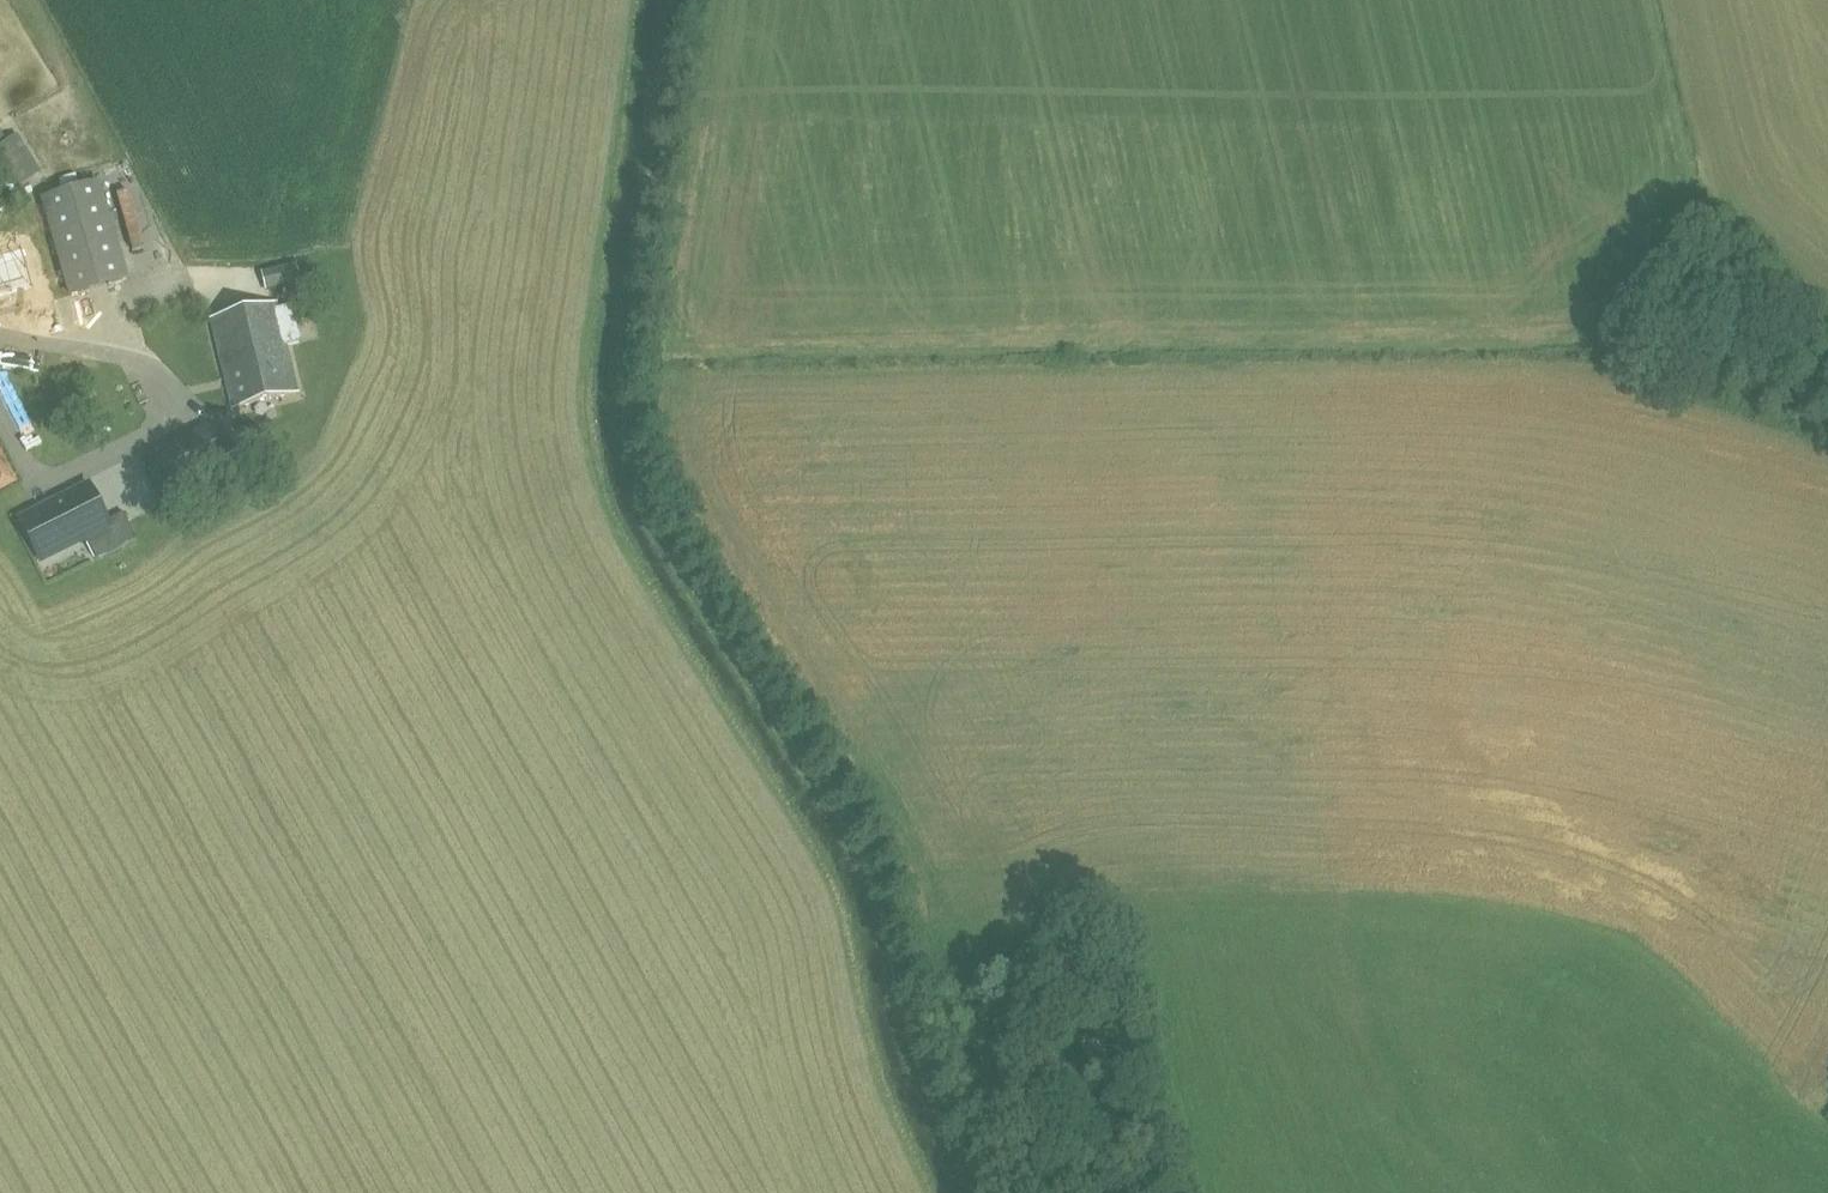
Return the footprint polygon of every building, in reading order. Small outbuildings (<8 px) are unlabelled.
[(21,138),(8,146),(30,185),(43,178),(21,138)] [(47,197),(74,294),(128,278),(101,181),(47,197)] [(0,254),(0,296),(31,287),(20,248),(0,254)] [(296,263),(260,271),(265,291),(300,283),(296,263)] [(215,318),(226,364),(286,348),(286,346),(303,342),(294,304),(276,309),(275,304),(215,318)] [(286,348),(226,364),(236,407),(297,392),(286,348)] [(0,447),(0,491),(18,482),(0,447)] [(89,484),(29,514),(51,557),(111,527),(89,484)]
